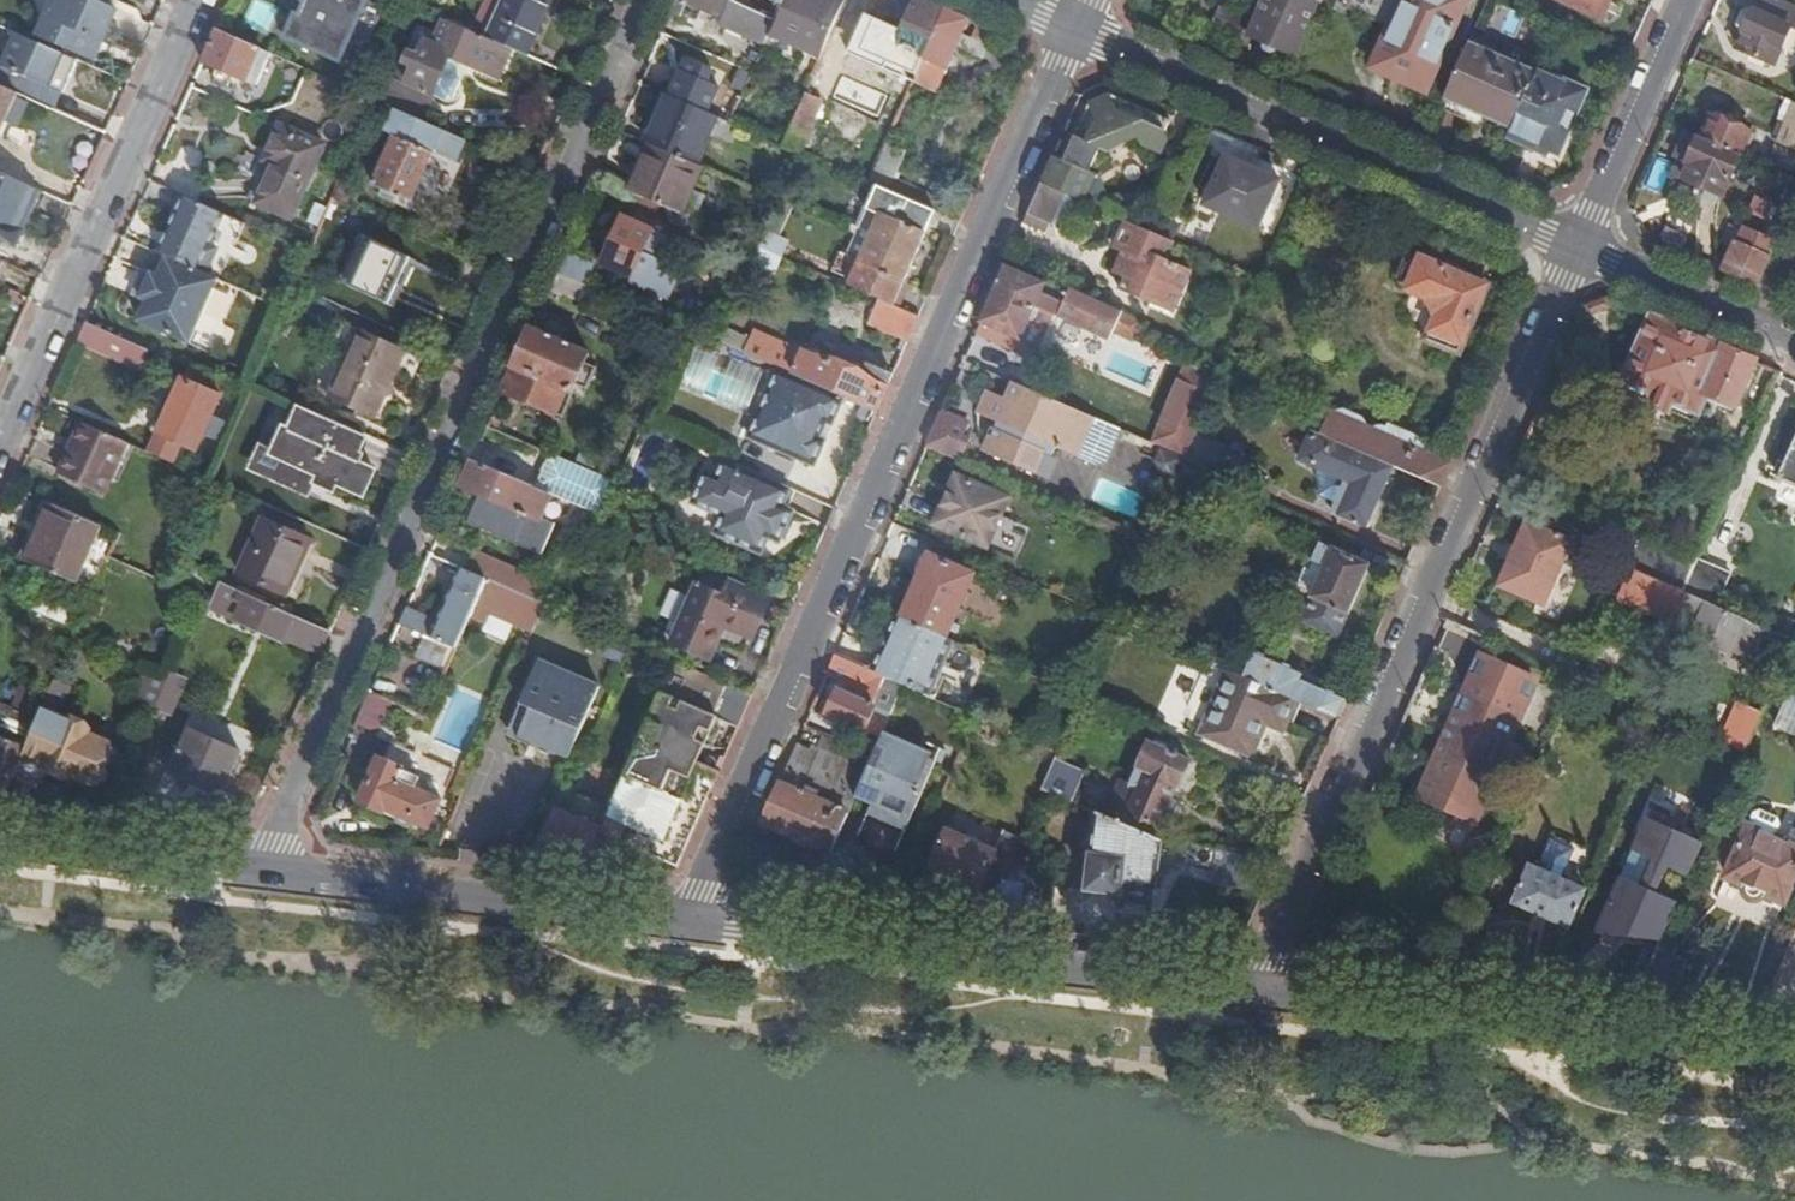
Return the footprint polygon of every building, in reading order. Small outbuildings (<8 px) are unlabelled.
[(39,39),(89,61),(99,42),(101,43),(116,10),(93,0),(57,0),(39,39)] [(310,15),(317,0),(277,0),(310,15)] [(514,50),(529,56),(554,0),(504,0),(487,37),(514,50)] [(771,33),(779,15),(773,12),(770,18),(736,3),(737,0),(678,0),(671,17),(681,21),(688,4),(726,19),(728,30),(766,45),(771,33)] [(839,17),(844,5),(832,0),(785,0),(783,6),(779,15),(771,33),(823,56),(839,17)] [(869,0),(846,0),(844,5),(839,17),(858,25),(869,0)] [(946,10),(922,0),(918,0),(889,68),(916,80),(946,10)] [(1469,0),(1403,0),(1372,69),(1426,93),(1469,0)] [(1612,0),(1555,0),(1603,21),(1612,0)] [(1775,0),(1759,0),(1753,15),(1749,13),(1743,15),(1738,27),(1740,33),(1745,34),(1737,52),(1773,67),(1782,49),(1794,54),(1794,52),(1794,8),(1775,0)] [(1304,37),(1308,39),(1318,15),(1302,9),(1299,16),(1282,8),(1275,25),(1257,17),(1248,38),(1294,58),(1304,37)] [(938,93),(970,21),(946,10),(916,80),(915,83),(938,93)] [(228,12),(219,33),(247,46),(256,25),(228,12)] [(389,76),(378,103),(407,116),(424,124),(436,99),(449,104),(457,101),(464,84),(461,77),(455,74),(460,65),(499,82),(514,50),(487,37),(446,18),(438,35),(418,26),(401,64),(415,71),(409,86),(389,76)] [(208,56),(204,66),(218,72),(214,82),(228,89),(234,79),(258,89),(272,57),(247,46),(219,33),(208,56)] [(19,37),(4,68),(0,66),(0,87),(18,95),(52,110),(65,80),(71,82),(79,64),(19,37)] [(1535,79),(1537,73),(1471,43),(1468,49),(1535,79)] [(1447,96),(1498,118),(1514,126),(1535,79),(1468,49),(1447,96)] [(563,72),(579,80),(586,67),(569,60),(563,72)] [(1514,126),(1512,131),(1552,150),(1569,112),(1576,115),(1585,94),(1537,73),(1535,79),(1514,126)] [(682,75),(671,99),(710,115),(720,90),(682,75)] [(1112,96),(1107,85),(1086,95),(1091,106),(1066,162),(1054,157),(1043,184),(1075,199),(1086,203),(1097,178),(1098,175),(1092,172),(1101,151),(1112,154),(1127,146),(1132,135),(1159,147),(1170,122),(1112,96)] [(18,95),(0,87),(0,131),(18,95)] [(783,146),(799,154),(822,101),(806,94),(783,146)] [(1447,96),(1441,110),(1491,132),(1498,118),(1447,96)] [(671,99),(668,98),(647,145),(654,147),(697,167),(717,118),(710,115),(671,99)] [(1794,105),(1777,145),(1794,153),(1794,105)] [(424,124),(407,116),(375,189),(413,206),(435,157),(431,154),(441,132),(424,124)] [(1701,141),(1740,158),(1750,134),(1712,118),(1701,141)] [(276,167),(275,171),(309,186),(326,148),(282,129),(270,154),(282,159),(279,166),(276,167)] [(1701,141),(1687,135),(1676,160),(1680,161),(1673,176),(1722,198),(1740,158),(1701,141)] [(654,147),(647,145),(626,192),(633,195),(654,147)] [(1777,145),(1766,169),(1767,169),(1794,182),(1794,153),(1777,145)] [(633,195),(681,216),(702,168),(697,167),(654,147),(633,195)] [(1278,181),(1227,159),(1206,206),(1258,228),(1278,181)] [(309,186),(275,171),(259,206),(293,221),(309,186)] [(879,188),(935,213),(939,200),(876,172),(871,185),(879,188)] [(0,174),(0,242),(12,247),(14,244),(20,246),(26,232),(20,229),(38,191),(0,174)] [(1102,180),(1097,178),(1086,203),(1100,209),(1107,195),(1105,186),(1102,180)] [(1075,199),(1043,184),(1027,223),(1049,232),(1052,225),(1057,227),(1065,221),(1075,199)] [(851,289),(881,302),(896,308),(935,213),(879,188),(860,231),(873,237),(851,289)] [(1764,219),(1770,205),(1754,199),(1749,212),(1764,219)] [(187,200),(161,257),(169,260),(221,282),(246,227),(187,200)] [(764,239),(760,250),(784,260),(790,244),(781,240),(795,208),(781,202),(764,239)] [(653,233),(624,221),(603,266),(633,279),(639,265),(649,270),(655,253),(646,249),(653,233)] [(1168,260),(1176,243),(1163,237),(1129,222),(1121,240),(1132,245),(1129,255),(1125,254),(1118,274),(1127,279),(1141,285),(1136,297),(1174,314),(1192,270),(1168,260)] [(721,233),(760,250),(764,239),(726,223),(721,233)] [(1722,246),(1732,250),(1740,232),(1730,227),(1722,246)] [(1732,250),(1723,272),(1741,280),(1757,287),(1776,245),(1741,230),(1740,232),(1732,250)] [(1132,245),(1121,240),(1117,250),(1125,254),(1129,255),(1132,245)] [(417,265),(369,242),(349,288),(397,310),(417,265)] [(558,274),(588,289),(591,281),(584,278),(588,267),(565,258),(558,274)] [(1437,313),(1426,338),(1457,351),(1486,287),(1464,277),(1466,273),(1442,262),(1440,266),(1421,259),(1418,264),(1412,262),(1406,264),(1401,274),(1402,281),(1410,285),(1407,291),(1430,301),(1428,305),(1432,311),(1434,311),(1437,313)] [(214,356),(242,292),(221,282),(169,260),(160,280),(154,277),(143,301),(150,304),(141,324),(214,356)] [(1117,333),(1138,342),(1147,322),(1067,287),(1064,292),(1007,268),(984,319),(978,334),(1036,359),(1054,316),(1114,341),(1117,333)] [(143,301),(154,277),(146,273),(135,297),(143,301)] [(583,300),(588,289),(558,274),(552,287),(583,300)] [(1122,291),(1136,297),(1141,285),(1127,279),(1122,291)] [(871,326),(909,343),(920,318),(896,308),(881,302),(871,326)] [(1737,405),(1755,363),(1755,362),(1703,339),(1652,318),(1626,382),(1698,414),(1705,400),(1732,411),(1735,404),(1737,405)] [(88,324),(81,340),(134,363),(141,348),(88,324)] [(361,335),(347,328),(332,361),(346,367),(333,400),(380,421),(408,354),(364,334),(361,335)] [(590,357),(532,332),(504,395),(564,420),(576,395),(575,395),(590,357)] [(844,399),(878,414),(893,377),(869,367),(866,374),(860,372),(859,376),(806,353),(801,363),(752,342),(746,356),(779,370),(844,399)] [(1188,460),(1200,432),(1217,392),(1223,380),(1192,366),(1157,446),(1188,460)] [(151,455),(175,465),(182,447),(198,453),(205,437),(220,444),(228,425),(214,418),(228,386),(189,369),(164,426),(157,424),(153,433),(159,436),(151,455)] [(832,427),(844,399),(779,370),(758,417),(782,427),(772,450),(815,468),(825,443),(820,441),(828,425),(832,427)] [(1078,458),(1096,419),(1029,390),(1021,406),(991,393),(986,402),(981,415),(1000,423),(989,450),(995,457),(1037,476),(1047,453),(1055,455),(1057,449),(1078,458)] [(1392,468),(1440,489),(1451,466),(1428,456),(1425,447),(1417,443),(1419,438),(1389,425),(1388,428),(1380,428),(1372,431),(1368,429),(1361,418),(1345,412),(1334,414),(1324,438),(1392,468)] [(942,415),(928,448),(963,463),(971,442),(965,439),(970,427),(942,415)] [(88,427),(82,424),(70,451),(75,453),(88,427)] [(75,453),(70,451),(58,476),(105,498),(129,445),(88,427),(75,453)] [(1274,506),(1292,515),(1306,483),(1236,452),(1237,449),(1200,432),(1188,460),(1185,467),(1219,482),(1274,506)] [(1385,484),(1392,468),(1324,438),(1314,433),(1302,460),(1348,480),(1334,513),(1367,528),(1387,485),(1385,484)] [(373,441),(370,439),(361,460),(365,461),(373,441)] [(552,499),(580,511),(586,496),(565,487),(540,477),(543,469),(492,447),(490,450),(481,447),(474,465),(552,499)] [(1781,480),(1794,486),(1794,448),(1781,480)] [(784,508),(792,488),(728,461),(727,464),(724,463),(717,479),(707,474),(693,507),(723,521),(716,537),(763,557),(770,541),(781,545),(794,513),(784,508)] [(541,522),(552,499),(474,465),(463,489),(485,498),(474,524),(544,556),(557,528),(541,522)] [(1185,467),(1172,496),(1205,510),(1219,482),(1185,467)] [(316,475),(308,471),(299,492),(306,495),(316,475)] [(1102,473),(1090,497),(1136,519),(1148,495),(1102,473)] [(960,477),(938,527),(992,550),(1013,501),(960,477)] [(53,506),(28,563),(79,584),(103,529),(53,506)] [(310,542),(266,522),(242,577),(290,598),(299,578),(295,577),(310,542)] [(1576,542),(1528,523),(1499,588),(1548,608),(1576,542)] [(1685,594),(1695,567),(1639,543),(1628,569),(1634,572),(1685,594)] [(1305,613),(1343,629),(1370,566),(1322,544),(1310,571),(1305,569),(1295,591),(1311,598),(1305,613)] [(487,582),(543,607),(549,592),(533,585),(534,581),(475,555),(467,573),(487,582)] [(903,621),(947,640),(975,576),(929,557),(920,567),(916,577),(917,589),(903,621)] [(1732,576),(1697,562),(1695,567),(1685,594),(1718,609),(1732,576)] [(402,626),(457,651),(471,619),(487,582),(467,573),(463,571),(440,625),(408,611),(402,626)] [(1766,630),(1718,609),(1685,594),(1634,572),(1621,601),(1676,625),(1674,628),(1692,636),(1690,640),(1702,646),(1719,653),(1732,658),(1733,654),(1752,662),(1766,630)] [(493,616),(535,634),(546,608),(543,607),(487,582),(471,619),(488,626),(493,616)] [(769,602),(731,585),(727,593),(703,583),(678,639),(703,650),(714,624),(752,640),(769,602)] [(263,632),(323,658),(334,635),(225,586),(215,609),(263,632)] [(195,590),(192,597),(200,601),(203,594),(195,590)] [(69,625),(74,611),(40,599),(35,612),(69,625)] [(1339,639),(1343,629),(1305,613),(1301,622),(1339,639)] [(904,686),(931,698),(946,664),(951,666),(960,646),(959,645),(947,640),(903,621),(896,618),(887,640),(890,642),(876,674),(904,686)] [(1715,662),(1719,653),(1702,646),(1698,655),(1715,662)] [(1296,700),(1340,720),(1348,702),(1304,683),(1307,676),(1272,660),(1270,661),(1253,654),(1244,677),(1296,700)] [(837,657),(829,676),(865,691),(872,672),(837,657)] [(658,670),(671,676),(675,664),(663,659),(658,670)] [(607,819),(603,830),(601,835),(677,869),(680,868),(712,796),(721,774),(699,765),(725,706),(747,715),(754,698),(675,664),(671,676),(607,819)] [(511,736),(535,746),(537,741),(554,749),(556,744),(575,753),(602,691),(543,665),(511,736)] [(1283,729),(1296,700),(1244,677),(1230,671),(1204,733),(1253,754),(1267,722),(1283,729)] [(141,703),(156,711),(169,681),(153,674),(141,703)] [(169,681),(156,711),(169,716),(184,681),(172,675),(169,681)] [(1776,724),(1794,733),(1794,680),(1776,724)] [(56,684),(45,709),(16,775),(41,788),(49,770),(70,779),(71,777),(94,788),(111,749),(88,738),(90,734),(53,717),(57,708),(62,711),(71,692),(56,684)] [(881,739),(884,732),(891,715),(839,692),(829,716),(881,739)] [(1444,756),(1433,780),(1490,805),(1503,774),(1517,779),(1529,751),(1510,742),(1521,715),(1517,714),(1516,718),(1473,699),(1474,695),(1470,694),(1458,722),(1463,724),(1459,734),(1468,738),(1461,753),(1448,758),(1444,756)] [(371,696),(358,725),(381,734),(394,705),(371,696)] [(1,807),(16,775),(45,709),(22,698),(14,717),(0,712),(0,807),(1,807)] [(1745,753),(1762,713),(1738,702),(1720,742),(1745,753)] [(1074,721),(1059,754),(1053,769),(1063,772),(1084,726),(1074,721)] [(865,775),(856,797),(881,808),(879,813),(909,826),(937,762),(932,760),(934,754),(884,732),(881,739),(875,753),(865,775)] [(242,756),(194,734),(177,775),(225,796),(242,756)] [(535,746),(570,762),(573,757),(575,753),(556,744),(554,749),(537,741),(535,746)] [(431,761),(393,745),(386,763),(380,761),(361,803),(386,814),(387,811),(430,830),(442,801),(417,790),(431,761)] [(1142,786),(1125,826),(1155,840),(1179,785),(1182,785),(1191,764),(1149,746),(1139,767),(1141,768),(1135,783),(1142,786)] [(827,852),(831,853),(856,797),(865,775),(853,770),(839,801),(842,803),(839,810),(800,794),(811,767),(792,759),(754,847),(779,858),(776,872),(789,875),(812,884),(827,852)] [(453,794),(463,798),(472,777),(462,774),(453,794)] [(1049,778),(1044,790),(1081,807),(1089,789),(1070,781),(1068,786),(1049,778)] [(1490,805),(1433,780),(1428,793),(1485,817),(1490,805)] [(1485,817),(1428,793),(1425,800),(1482,825),(1485,817)] [(542,866),(545,872),(561,874),(583,877),(601,835),(603,830),(560,811),(552,826),(558,829),(542,866)] [(1216,870),(1220,852),(1165,844),(1155,840),(1125,826),(1098,814),(1097,830),(1091,830),(1086,834),(1085,848),(1094,856),(1089,891),(1122,896),(1122,902),(1152,906),(1154,888),(1156,888),(1161,862),(1216,870)] [(1776,841),(1781,828),(1754,816),(1749,829),(1776,841)] [(1649,821),(1624,881),(1626,884),(1606,931),(1666,938),(1682,901),(1661,893),(1673,863),(1695,872),(1708,844),(1649,821)] [(1781,828),(1776,841),(1749,829),(1728,878),(1786,904),(1794,882),(1794,834),(1781,828)] [(933,871),(997,899),(1005,880),(1014,860),(976,844),(979,839),(971,835),(969,840),(949,833),(933,871)] [(1588,892),(1531,868),(1515,905),(1571,931),(1588,892)] [(997,899),(986,926),(1022,930),(1028,884),(1005,880),(997,899)] [(1626,884),(1624,881),(1604,931),(1606,931),(1626,884)] [(1666,938),(1606,931),(1605,934),(1665,941),(1666,938)] [(1457,955),(1444,949),(1436,965),(1450,972),(1457,955)] [(1661,950),(1638,1003),(1668,1006),(1688,961),(1661,950)]
